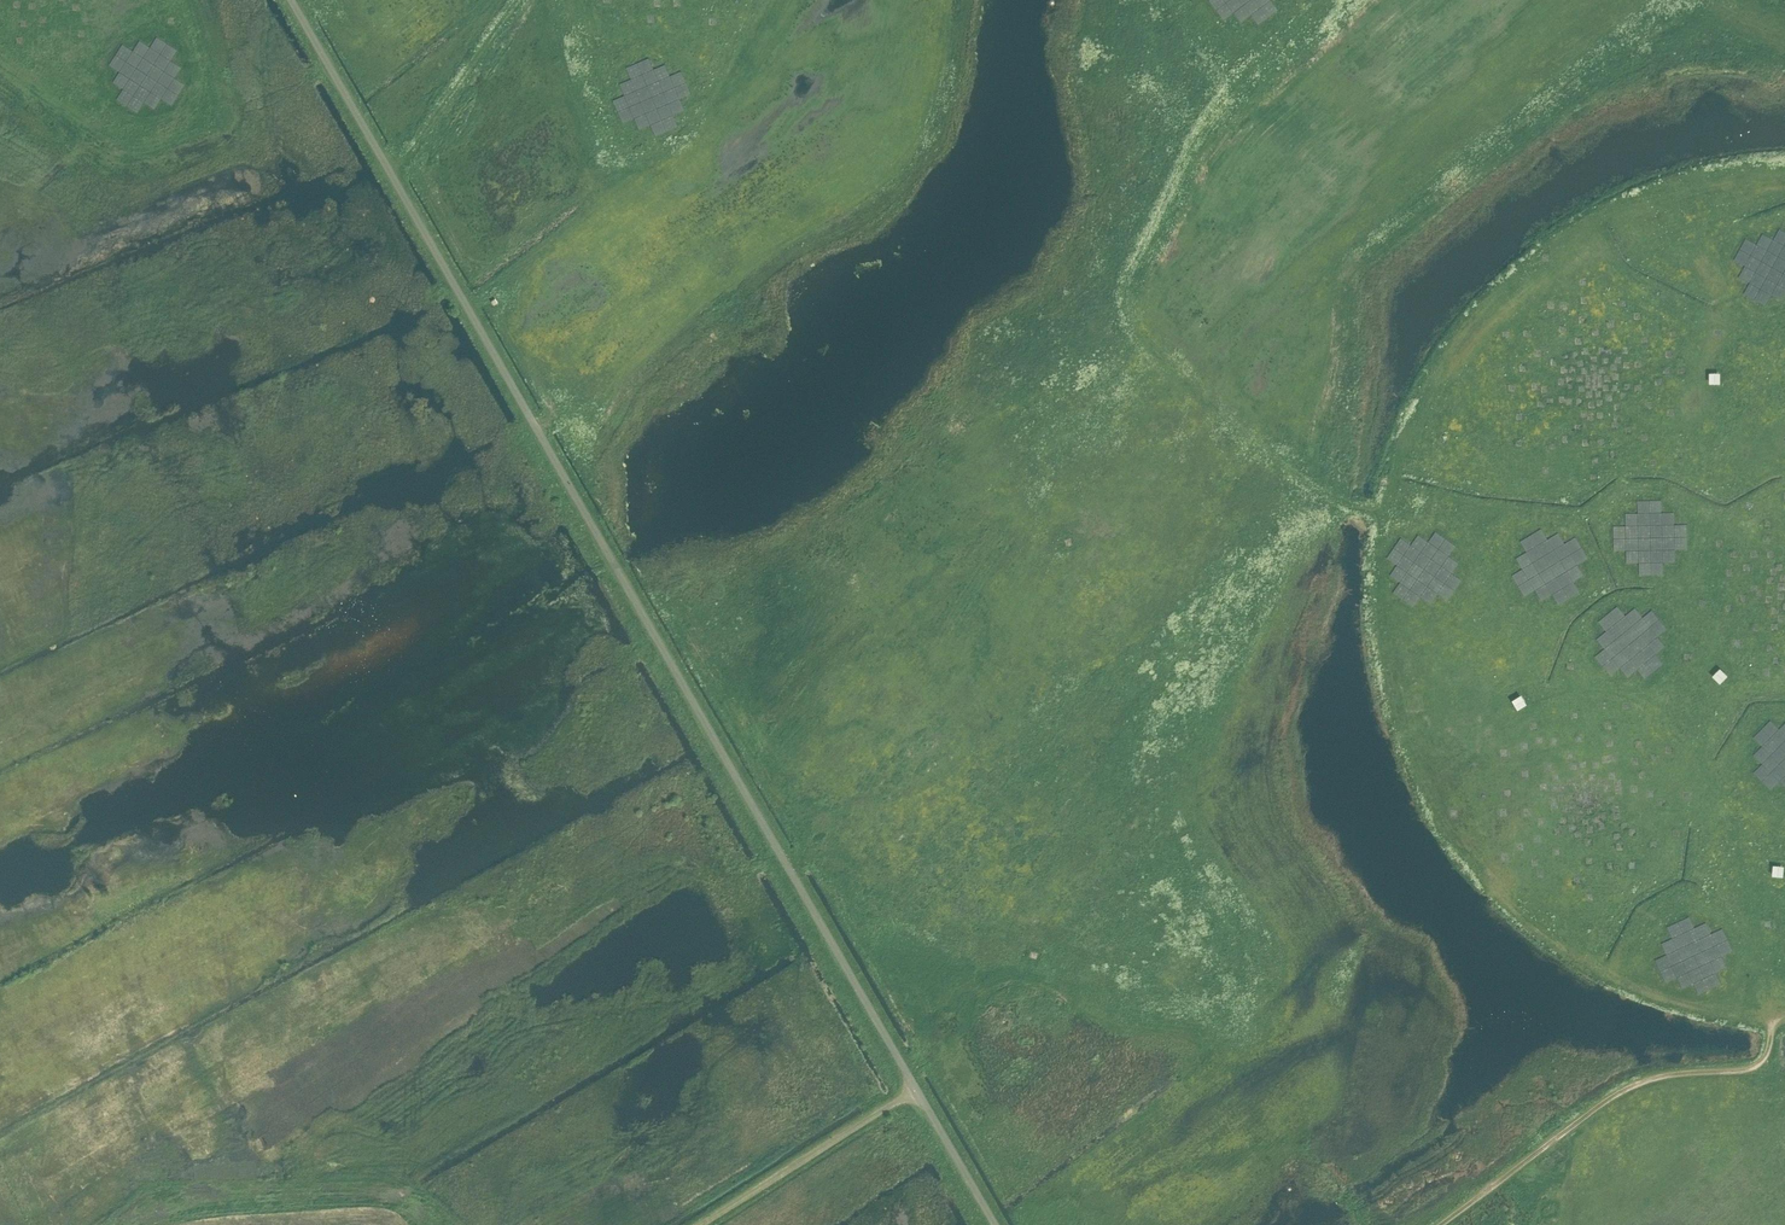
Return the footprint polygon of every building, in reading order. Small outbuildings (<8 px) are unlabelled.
[(1223,19),(1233,11),(1240,21),(1250,14),(1258,24),(1278,9),(1271,0),(1209,0),(1223,19)] [(123,88),(116,98),(137,112),(144,101),(154,108),(161,97),(171,104),(185,83),(174,77),(181,66),(171,59),(177,49),(157,35),(150,46),(139,39),(133,50),(122,43),(109,64),(119,71),(112,81),(123,88)] [(648,57),(625,66),(630,78),(619,83),(624,94),(612,99),(622,122),(634,117),(639,128),(650,124),(655,135),(678,125),(673,114),(684,109),(679,97),(691,93),(681,70),(670,75),(665,63),(653,68),(648,57)] [(1763,232),(1757,243),(1746,237),(1734,259),(1745,265),(1739,276),(1749,282),(1743,293),(1765,305),(1771,294),(1782,300),(1784,294),(1784,230),(1779,227),(1773,238),(1763,232)] [(1721,372),(1710,372),(1710,382),(1721,382),(1721,372)] [(1625,524),(1612,525),(1613,550),(1625,549),(1626,562),(1638,561),(1638,574),(1663,573),(1663,561),(1675,561),(1675,548),(1687,548),(1687,523),(1675,523),(1674,511),(1662,511),(1662,499),(1637,499),(1637,512),(1625,512),(1625,524)] [(1521,568),(1511,574),(1524,595),(1534,589),(1541,600),(1551,593),(1558,604),(1579,591),(1573,580),(1583,574),(1577,563),(1587,557),(1575,536),(1564,542),(1558,531),(1547,538),(1540,527),(1519,540),(1526,551),(1515,557),(1521,568)] [(1437,592),(1447,599),(1461,579),(1451,572),(1458,562),(1448,555),(1455,544),(1435,530),(1428,540),(1417,533),(1410,543),(1400,536),(1386,557),(1396,564),(1389,574),(1399,581),(1392,591),(1413,606),(1420,595),(1430,602),(1437,592)] [(1062,544),(1070,541),(1068,533),(1060,535),(1062,544)] [(1667,627),(1652,608),(1642,616),(1634,606),(1625,614),(1617,605),(1597,620),(1605,630),(1596,638),(1603,647),(1594,655),(1610,675),(1619,667),(1627,676),(1637,668),(1645,678),(1664,662),(1656,653),(1666,645),(1658,635),(1667,627)] [(1720,667),(1712,675),(1720,682),(1728,675),(1720,667)] [(1520,694),(1511,700),(1517,709),(1526,704),(1520,694)] [(1762,745),(1753,754),(1762,763),(1753,771),(1771,789),(1779,780),(1784,786),(1784,722),(1779,727),(1770,719),(1753,736),(1762,745)] [(1784,866),(1773,865),(1772,875),(1783,876),(1784,866)] [(1667,926),(1672,937),(1661,942),(1666,953),(1655,959),(1666,981),(1677,976),(1682,987),(1693,982),(1699,993),(1721,983),(1716,971),(1727,966),(1722,955),(1733,950),(1722,927),(1711,932),(1706,921),(1695,926),(1689,915),(1667,926)] [(1024,953),(1033,956),(1035,948),(1026,945),(1024,953)]
